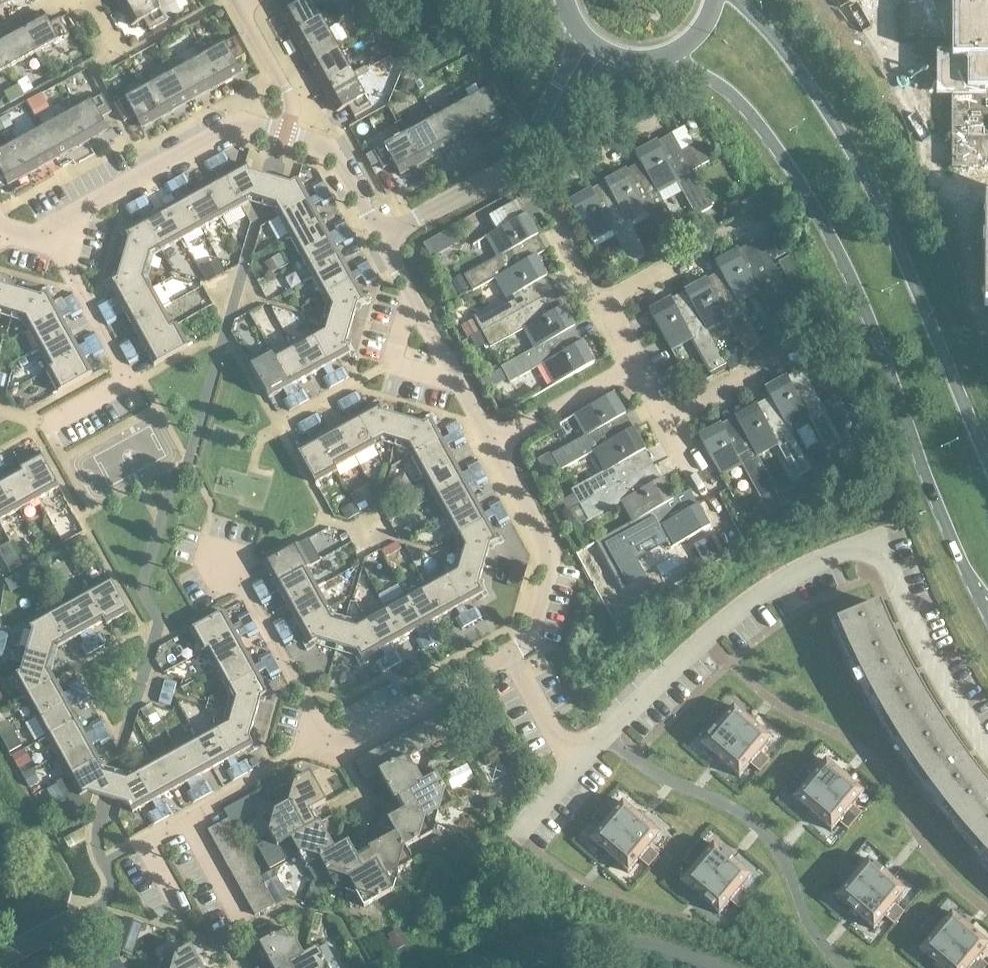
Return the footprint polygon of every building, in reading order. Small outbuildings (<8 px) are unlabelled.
[(120,7),(126,19),(128,18),(133,26),(144,20),(149,30),(167,21),(155,0),(132,0),(120,7)] [(291,33),(333,10),(332,7),(320,14),(312,0),(290,0),(293,6),(282,12),(286,20),(285,21),(291,33)] [(341,7),(335,10),(340,19),(345,16),(341,7)] [(335,14),(333,10),(291,33),(298,45),(300,44),(310,62),(338,47),(323,21),(335,14)] [(49,24),(43,13),(35,18),(35,16),(23,23),(46,65),(49,63),(42,51),(69,36),(60,18),(49,24)] [(366,13),(359,17),(366,29),(373,25),(366,13)] [(23,23),(11,30),(11,31),(0,38),(0,53),(9,69),(35,54),(42,66),(46,65),(23,23)] [(201,41),(198,43),(221,85),(234,78),(232,76),(240,72),(235,61),(245,55),(236,38),(208,53),(201,41)] [(221,85),(198,43),(195,45),(201,57),(175,72),(191,99),(208,90),(209,92),(221,85)] [(382,45),(369,52),(374,62),(387,54),(382,45)] [(353,73),(338,47),(310,62),(320,80),(318,80),(325,93),(367,70),(365,67),(353,73)] [(478,50),(468,56),(472,62),(482,56),(478,50)] [(0,53),(0,74),(9,69),(0,53)] [(368,73),(367,70),(325,93),(331,105),(333,104),(338,112),(349,106),(354,117),(372,107),(356,80),(368,73)] [(191,99),(175,72),(149,86),(142,74),(139,76),(162,118),(174,111),(173,109),(191,99)] [(162,118),(139,76),(135,78),(142,90),(115,106),(124,123),(135,117),(141,127),(149,123),(150,125),(162,118)] [(26,77),(17,82),(24,94),(33,88),(26,77)] [(403,79),(400,90),(411,93),(414,82),(403,79)] [(461,88),(458,90),(480,132),(492,126),(491,124),(496,121),(500,120),(494,108),(504,102),(496,88),(495,85),(468,100),(461,88)] [(480,132),(458,90),(454,92),(461,104),(434,118),(450,147),(468,137),(469,138),(480,132)] [(41,94),(26,102),(32,112),(47,103),(41,94)] [(112,113),(102,96),(75,111),(69,99),(65,100),(88,142),(100,136),(99,133),(107,129),(102,119),(112,113)] [(88,142),(65,100),(62,102),(69,115),(42,129),(57,157),(75,147),(76,149),(88,142)] [(0,118),(0,120),(5,130),(13,125),(7,114),(0,118)] [(450,147),(434,118),(408,133),(401,121),(398,123),(421,165),(433,158),(433,156),(450,147)] [(421,165),(398,123),(394,125),(401,137),(374,152),(380,163),(383,169),(394,164),(400,175),(408,170),(409,171),(421,165)] [(57,157),(42,129),(16,144),(9,132),(6,134),(29,176),(41,169),(40,166),(57,157)] [(6,134),(2,136),(9,148),(0,152),(0,176),(2,175),(7,185),(15,180),(16,182),(29,176),(6,134)] [(635,154),(651,182),(655,190),(656,190),(676,179),(697,216),(712,207),(672,134),(657,142),(635,154)] [(230,163),(225,152),(216,157),(221,168),(230,163)] [(374,152),(366,156),(372,167),(380,163),(374,152)] [(222,218),(243,207),(226,175),(221,168),(216,157),(204,164),(210,174),(214,172),(219,179),(204,187),(222,218)] [(250,173),(246,165),(226,175),(243,207),(249,203),(261,206),(274,210),(278,217),(309,199),(298,180),(290,184),(270,179),(250,173)] [(605,182),(614,198),(625,219),(645,208),(665,244),(681,236),(656,190),(655,190),(651,182),(642,187),(639,184),(635,186),(626,170),(605,182)] [(191,184),(185,174),(175,180),(202,230),(222,218),(204,187),(190,195),(186,187),(191,184)] [(202,230),(175,180),(164,186),(170,196),(174,194),(178,201),(165,209),(182,241),(202,230)] [(317,196),(327,190),(322,181),(312,186),(317,196)] [(317,196),(309,199),(278,217),(278,218),(290,238),(321,220),(313,207),(321,203),(323,207),(334,201),(327,190),(317,196)] [(591,190),(570,202),(590,239),(610,228),(630,264),(646,255),(625,219),(614,198),(603,204),(599,206),(591,190)] [(134,203),(139,212),(144,220),(159,248),(161,252),(182,241),(165,209),(151,217),(146,209),(150,207),(145,196),(134,203)] [(751,198),(741,203),(746,211),(755,206),(751,198)] [(739,201),(727,208),(732,217),(744,210),(739,201)] [(134,203),(125,208),(130,218),(139,212),(134,203)] [(527,216),(526,214),(452,255),(453,257),(490,236),(496,247),(501,255),(479,267),(464,276),(473,292),(497,278),(500,277),(500,276),(526,261),(526,260),(521,251),(524,249),(522,245),(538,236),(537,235),(533,238),(522,218),(527,216)] [(159,248),(144,220),(130,228),(129,224),(118,230),(121,235),(124,240),(123,243),(127,245),(122,260),(145,267),(148,254),(159,248)] [(350,231),(344,220),(334,226),(336,230),(329,234),(321,220),(290,238),(301,258),(350,231)] [(356,241),(350,231),(301,258),(312,277),(343,260),(335,246),(343,242),(345,246),(356,241)] [(715,263),(727,285),(731,292),(732,292),(736,300),(737,299),(757,288),(777,326),(792,317),(782,298),(790,294),(762,244),(754,248),(752,243),(750,244),(761,263),(752,268),(749,265),(745,267),(737,252),(736,252),(738,257),(719,267),(716,263),(715,263)] [(545,250),(526,260),(526,261),(500,276),(500,277),(511,296),(497,304),(473,317),(482,332),(555,292),(554,291),(535,302),(530,293),(534,290),(531,286),(547,278),(546,276),(541,279),(531,260),(546,252),(545,250)] [(280,255),(266,263),(272,273),(286,265),(280,255)] [(791,256),(780,262),(795,291),(807,285),(791,256)] [(145,267),(122,260),(118,275),(114,274),(113,278),(103,283),(109,293),(112,292),(119,304),(147,290),(141,280),(145,267)] [(328,296),(354,281),(362,277),(373,271),(366,260),(356,266),(358,270),(351,274),(343,260),(312,277),(324,299),(328,296)] [(216,261),(204,268),(211,280),(223,273),(216,261)] [(367,286),(378,281),(373,271),(362,277),(367,286)] [(267,276),(259,280),(262,285),(270,281),(267,276)] [(462,276),(451,282),(458,294),(469,288),(462,276)] [(0,310),(13,313),(19,290),(4,286),(5,282),(2,281),(0,278),(0,310)] [(684,292),(695,312),(696,311),(705,328),(706,328),(726,316),(746,354),(762,345),(737,299),(736,300),(732,292),(731,292),(727,285),(713,292),(706,280),(705,281),(708,286),(688,296),(686,292),(684,292)] [(362,295),(354,281),(328,296),(333,306),(329,320),(351,326),(356,310),(361,312),(362,308),(367,305),(371,303),(365,293),(362,295)] [(49,287),(45,289),(40,292),(36,291),(35,295),(19,290),(13,313),(26,317),(32,327),(59,312),(52,299),(55,297),(49,287)] [(131,325),(162,308),(151,288),(147,290),(119,304),(112,309),(101,314),(108,326),(118,320),(115,315),(123,311),(131,325)] [(555,292),(482,332),(488,344),(490,348),(527,327),(538,347),(555,338),(555,339),(575,328),(574,327),(570,329),(559,310),(563,307),(563,306),(547,315),(545,311),(541,312),(536,303),(555,292)] [(67,308),(77,303),(72,293),(61,299),(67,308)] [(107,300),(97,305),(101,314),(112,309),(107,300)] [(650,311),(649,311),(669,348),(690,336),(710,373),(726,365),(724,361),(706,328),(705,328),(696,311),(695,312),(686,317),(683,313),(680,315),(671,300),(669,301),(672,305),(653,316),(650,311)] [(67,308),(59,312),(32,327),(28,329),(39,349),(70,332),(63,318),(71,314),(73,319),(83,314),(77,303),(67,308)] [(173,327),(162,308),(131,325),(139,339),(131,343),(129,339),(118,345),(124,355),(173,327)] [(351,326),(329,320),(326,333),(316,338),(330,365),(343,358),(345,361),(356,356),(353,351),(351,346),(352,343),(346,341),(351,326)] [(474,320),(461,327),(467,339),(480,332),(474,320)] [(176,325),(173,327),(124,355),(130,366),(135,363),(140,360),(138,355),(145,351),(154,366),(188,347),(176,325)] [(583,342),(575,328),(555,339),(555,338),(538,347),(501,367),(502,369),(508,380),(510,383),(546,363),(557,384),(594,363),(594,362),(589,365),(579,346),(583,343),(583,342)] [(78,347),(70,332),(39,349),(50,369),(99,343),(94,333),(84,338),(86,342),(78,347)] [(482,332),(471,338),(477,350),(488,344),(482,332)] [(324,379),(329,390),(340,383),(335,373),(330,365),(316,338),(314,335),(293,346),(310,376),(324,369),(328,376),(324,379)] [(105,354),(99,343),(50,369),(46,371),(58,393),(92,374),(85,359),(93,354),(95,359),(101,356),(105,354)] [(310,376),(293,346),(274,356),(300,406),(310,400),(305,389),(300,392),(296,384),(310,376)] [(272,353),(249,365),(269,399),(284,391),(288,399),(284,401),(286,406),(289,412),(300,406),(274,356),(272,353)] [(734,355),(724,361),(726,365),(730,372),(740,366),(734,355)] [(340,383),(350,378),(344,368),(335,373),(340,383)] [(502,369),(481,380),(487,392),(508,380),(502,369)] [(821,404),(802,369),(801,369),(811,389),(803,393),(799,391),(796,393),(787,377),(786,378),(788,382),(769,393),(767,388),(765,389),(781,417),(782,417),(786,425),(787,424),(806,414),(826,451),(842,442),(821,404)] [(349,397),(355,408),(363,403),(357,392),(349,397)] [(614,395),(614,394),(576,414),(588,434),(551,455),(560,471),(598,451),(597,450),(614,441),(614,440),(609,431),(612,428),(610,424),(626,415),(625,414),(621,416),(610,397),(614,395)] [(355,408),(349,397),(337,404),(343,414),(348,411),(352,419),(338,427),(355,458),(375,446),(373,442),(359,415),(355,408)] [(380,399),(369,405),(371,408),(359,415),(373,442),(383,437),(396,441),(403,418),(387,413),(388,409),(385,408),(382,403),(380,399)] [(20,400),(18,407),(26,410),(28,402),(20,400)] [(735,417),(746,436),(747,436),(756,453),(776,442),(795,480),(811,471),(787,424),(786,425),(782,417),(781,417),(772,422),(769,420),(765,422),(756,406),(755,406),(758,411),(739,422),(736,417),(735,417)] [(324,424),(318,414),(307,420),(336,468),(355,458),(338,427),(324,435),(320,427),(324,424)] [(433,414),(428,416),(423,419),(420,418),(418,423),(403,418),(396,441),(409,445),(415,455),(443,440),(435,426),(438,424),(433,414)] [(336,468),(307,420),(297,426),(303,436),(308,433),(312,441),(297,450),(316,484),(338,472),(336,468)] [(450,436),(461,430),(455,420),(444,426),(450,436)] [(701,437),(699,437),(719,474),(740,462),(760,499),(761,499),(775,491),(776,490),(756,453),(747,436),(746,436),(737,441),(734,439),(730,441),(721,425),(720,426),(722,431),(703,441),(701,437)] [(461,430),(450,436),(443,440),(415,455),(411,457),(422,477),(453,460),(446,446),(454,442),(456,446),(466,441),(461,430)] [(633,430),(614,440),(614,441),(597,450),(598,451),(608,470),(571,490),(574,495),(580,506),(653,465),(653,464),(633,475),(628,466),(632,463),(630,459),(645,450),(645,449),(640,452),(630,433),(634,430),(633,430)] [(59,489),(41,454),(19,466),(21,469),(38,501),(59,489)] [(549,455),(538,461),(546,476),(557,470),(549,455)] [(2,456),(0,457),(0,477),(18,511),(38,501),(21,469),(7,476),(3,469),(8,466),(2,456)] [(483,470),(477,460),(467,466),(469,470),(461,474),(453,460),(422,477),(434,498),(483,470)] [(662,480),(653,465),(580,506),(588,521),(626,501),(636,520),(668,502),(657,483),(662,480)] [(488,480),(483,470),(434,498),(445,517),(475,500),(467,486),(475,481),(478,486),(488,480)] [(0,477),(0,521),(18,511),(0,477)] [(815,480),(804,486),(810,497),(821,491),(815,480)] [(699,506),(690,490),(668,502),(636,520),(617,531),(618,533),(596,544),(603,557),(625,545),(625,546),(648,534),(660,555),(710,527),(710,526),(705,529),(694,509),(699,507),(699,506)] [(775,491),(761,499),(765,508),(780,499),(775,491)] [(574,495),(562,502),(568,512),(580,506),(574,495)] [(363,498),(355,502),(360,512),(368,508),(363,498)] [(505,511),(499,500),(489,505),(491,509),(483,514),(475,500),(445,517),(456,538),(460,536),(487,521),(495,516),(505,511)] [(354,504),(342,511),(347,520),(359,513),(354,504)] [(568,512),(567,513),(576,528),(588,521),(580,506),(568,512)] [(510,520),(505,511),(495,516),(500,526),(510,520)] [(498,540),(487,521),(460,536),(466,546),(462,558),(484,565),(489,545),(498,540)] [(397,543),(381,552),(385,559),(401,550),(397,543)] [(310,565),(298,545),(264,564),(273,579),(265,583),(262,579),(257,582),(251,585),(257,595),(307,567),(310,565)] [(16,555),(4,562),(10,572),(22,566),(16,555)] [(484,565),(462,558),(459,571),(448,577),(464,604),(477,597),(479,601),(489,595),(487,590),(483,593),(479,585),(484,565)] [(507,586),(520,590),(527,565),(514,562),(507,586)] [(369,563),(363,566),(367,574),(373,571),(369,563)] [(318,587),(307,567),(257,595),(263,606),(274,600),(271,595),(279,591),(287,604),(318,587)] [(25,569),(4,581),(10,591),(31,579),(25,569)] [(457,618),(462,628),(474,622),(468,611),(464,604),(448,577),(446,573),(425,585),(443,616),(457,608),(461,615),(457,618)] [(128,613),(109,579),(88,591),(105,622),(107,625),(128,613)] [(443,616),(425,585),(406,596),(434,645),(444,639),(438,628),(433,631),(429,624),(443,616)] [(280,636),(291,630),(299,626),(326,611),(330,609),(318,587),(287,604),(295,618),(287,623),(284,619),(273,625),(280,636)] [(105,622),(88,591),(69,601),(96,651),(106,645),(101,635),(97,637),(92,629),(105,622)] [(434,645),(406,596),(386,607),(404,638),(418,630),(422,637),(418,640),(424,650),(434,645)] [(96,651),(69,601),(48,612),(66,644),(80,636),(85,644),(80,646),(85,656),(96,651)] [(880,605),(837,623),(848,648),(859,672),(901,651),(890,629),(880,605)] [(474,622),(483,617),(477,606),(468,611),(474,622)] [(387,657),(393,668),(404,661),(398,650),(393,653),(389,645),(404,638),(386,607),(365,619),(367,623),(383,649),(387,657)] [(332,621),(326,611),(299,626),(306,639),(302,641),(308,651),(312,649),(310,645),(318,640),(338,646),(344,625),(332,621)] [(66,644),(48,612),(28,624),(33,632),(27,652),(48,659),(52,646),(56,644),(58,648),(66,644)] [(232,626),(224,612),(190,631),(202,652),(205,650),(254,623),(248,612),(238,617),(240,622),(232,626)] [(216,670),(247,653),(239,639),(248,634),(250,638),(259,633),(254,623),(205,650),(216,670)] [(383,649),(367,623),(357,629),(344,625),(338,646),(358,652),(363,660),(359,662),(362,667),(372,661),(370,657),(383,649)] [(296,639),(291,630),(280,636),(285,645),(296,639)] [(0,632),(0,644),(5,646),(9,634),(0,632)] [(859,672),(871,696),(884,719),(925,695),(913,674),(901,651),(859,672)] [(48,659),(27,652),(21,672),(13,676),(24,696),(55,679),(51,673),(47,675),(45,671),(48,659)] [(258,673),(267,668),(276,663),(270,652),(261,657),(263,662),(254,666),(247,653),(216,670),(228,690),(231,688),(258,673)] [(382,673),(393,668),(387,657),(378,662),(382,673)] [(281,673),(276,663),(267,668),(272,678),(281,673)] [(266,687),(258,673),(231,688),(237,699),(233,711),(255,717),(258,708),(262,698),(269,693),(271,697),(275,695),(270,685),(266,687)] [(64,694),(55,679),(24,696),(35,716),(85,690),(79,680),(69,686),(71,690),(64,694)] [(170,706),(177,683),(165,680),(159,703),(170,706)] [(90,701),(85,690),(35,716),(46,737),(78,720),(71,708),(70,707),(78,702),(81,706),(90,701)] [(884,719),(898,742),(913,764),(951,738),(938,717),(925,695),(884,719)] [(151,705),(140,711),(145,720),(156,714),(151,705)] [(753,723),(733,706),(717,725),(736,742),(753,723)] [(255,717),(233,711),(230,724),(219,730),(234,757),(254,746),(249,737),(255,717)] [(444,722),(440,715),(431,720),(442,739),(451,734),(444,722)] [(106,730),(101,720),(92,725),(94,729),(86,734),(78,720),(46,737),(56,756),(106,730)] [(442,739),(431,720),(421,725),(432,744),(442,739)] [(755,758),(772,739),(753,723),(736,742),(755,758)] [(432,744),(421,725),(412,730),(423,749),(432,744)] [(717,725),(700,745),(720,761),(736,742),(717,725)] [(238,765),(234,757),(219,730),(217,726),(196,737),(214,768),(227,761),(232,768),(227,771),(233,782),(244,775),(238,765)] [(112,740),(106,730),(56,756),(68,776),(99,760),(92,746),(100,741),(103,746),(112,740)] [(423,749),(412,730),(402,736),(413,754),(423,749)] [(14,731),(1,738),(9,752),(22,745),(14,731)] [(413,754),(402,736),(393,741),(404,760),(408,757),(413,754)] [(214,768),(196,737),(176,749),(203,798),(214,792),(208,782),(204,784),(200,776),(214,768)] [(913,764),(928,786),(944,808),(981,779),(966,759),(951,738),(913,764)] [(404,760),(393,741),(383,746),(394,765),(404,760)] [(720,761),(739,778),(755,758),(736,742),(720,761)] [(394,765),(383,746),(374,751),(385,770),(394,765)] [(203,798),(176,749),(156,759),(174,791),(188,783),(192,790),(188,793),(193,804),(203,798)] [(24,750),(12,757),(18,768),(30,761),(24,750)] [(385,770),(374,751),(365,757),(375,776),(380,773),(385,770)] [(513,752),(503,757),(510,769),(519,763),(513,752)] [(375,776),(365,757),(355,762),(366,781),(375,776)] [(408,757),(404,760),(394,765),(385,770),(380,773),(395,801),(408,793),(408,792),(423,784),(426,774),(416,771),(408,757)] [(156,759),(135,771),(153,802),(157,810),(163,820),(174,814),(168,803),(163,806),(159,798),(174,791),(156,759)] [(244,775),(253,771),(248,759),(238,765),(244,775)] [(99,760),(68,776),(57,782),(76,815),(89,808),(92,799),(93,795),(110,800),(123,804),(129,805),(133,813),(153,802),(135,771),(128,775),(117,772),(103,768),(99,760)] [(845,776),(825,760),(809,779),(828,795),(845,776)] [(31,772),(23,777),(29,788),(37,783),(31,772)] [(282,791),(279,801),(290,803),(298,818),(312,811),(326,803),(310,774),(281,790),(282,791)] [(436,776),(426,774),(423,784),(408,792),(408,793),(416,806),(416,805),(424,819),(435,822),(437,813),(452,804),(437,776),(436,776)] [(848,812),(864,792),(845,776),(828,795),(848,812)] [(809,779),(793,798),(812,815),(828,795),(809,779)] [(961,828),(978,848),(987,840),(987,787),(981,779),(944,808),(961,828)] [(847,830),(857,819),(848,812),(828,795),(812,815),(831,831),(838,822),(847,830)] [(257,813),(249,797),(224,810),(233,826),(257,813)] [(290,803),(279,801),(276,810),(262,818),(277,847),(279,846),(288,849),(291,839),(306,831),(305,831),(298,818),(290,803)] [(642,818),(622,802),(606,821),(625,837),(642,818)] [(416,805),(416,806),(388,821),(389,822),(386,831),(397,835),(405,849),(433,833),(432,832),(435,822),(424,819),(416,805)] [(157,810),(148,815),(153,826),(163,820),(157,810)] [(644,854),(661,834),(642,818),(625,837),(644,854)] [(233,829),(228,820),(208,831),(213,840),(233,829)] [(606,821),(589,840),(609,857),(625,837),(606,821)] [(327,838),(319,823),(305,831),(306,831),(291,839),(288,849),(298,852),(306,867),(320,860),(320,858),(335,851),(337,841),(327,838)] [(86,827),(68,837),(74,846),(86,840),(86,827)] [(238,839),(233,829),(213,840),(219,850),(238,839)] [(397,835),(386,831),(383,841),(368,850),(376,863),(377,862),(385,877),(395,881),(398,871),(413,863),(405,849),(397,835)] [(625,837),(609,857),(628,873),(644,854),(625,837)] [(243,848),(238,839),(219,850),(224,859),(243,848)] [(716,879),(732,860),(713,843),(710,847),(701,839),(688,855),(697,863),(716,879)] [(987,859),(987,840),(978,848),(987,859)] [(347,844),(337,841),(335,851),(320,858),(320,860),(335,887),(337,886),(346,889),(349,879),(364,871),(363,870),(356,857),(348,843),(347,844)] [(249,858),(243,848),(224,859),(229,869),(249,858)] [(254,867),(249,858),(229,869),(234,878),(254,867)] [(887,875),(868,859),(851,878),(871,894),(887,875)] [(735,896),(752,876),(732,860),(716,879),(735,896)] [(377,862),(376,863),(363,870),(364,871),(349,879),(346,889),(356,892),(364,907),(393,891),(392,890),(395,881),(385,877),(377,862)] [(697,863),(680,882),(700,898),(716,879),(697,863)] [(259,877),(254,867),(234,878),(239,887),(259,877)] [(272,870),(259,877),(264,886),(267,890),(279,883),(272,870)] [(890,911),(906,891),(887,875),(871,894),(890,911)] [(264,886),(259,877),(239,887),(245,897),(264,886)] [(851,878),(835,897),(854,914),(871,894),(851,878)] [(700,898),(719,915),(735,896),(716,879),(700,898)] [(267,890),(264,886),(245,897),(250,906),(269,896),(267,890)] [(854,914),(874,930),(890,911),(871,894),(854,914)] [(275,905),(269,896),(250,906),(255,916),(275,905)] [(307,897),(305,903),(316,907),(318,900),(307,897)] [(970,928),(951,912),(935,931),(954,948),(970,928)] [(313,926),(310,933),(317,936),(320,928),(313,926)] [(987,947),(987,943),(970,928),(954,948),(973,964),(987,947)] [(272,967),(287,967),(289,967),(289,965),(303,957),(306,947),(296,944),(288,930),(260,945),(272,967)] [(935,931),(918,950),(938,967),(954,948),(935,931)] [(116,934),(111,948),(131,955),(136,941),(116,934)] [(306,947),(303,957),(289,965),(289,967),(290,967),(328,967),(317,949),(316,950),(306,947)] [(191,948),(162,964),(163,964),(161,967),(202,967),(191,948)] [(939,967),(970,967),(973,964),(954,948),(938,967),(939,967)]
